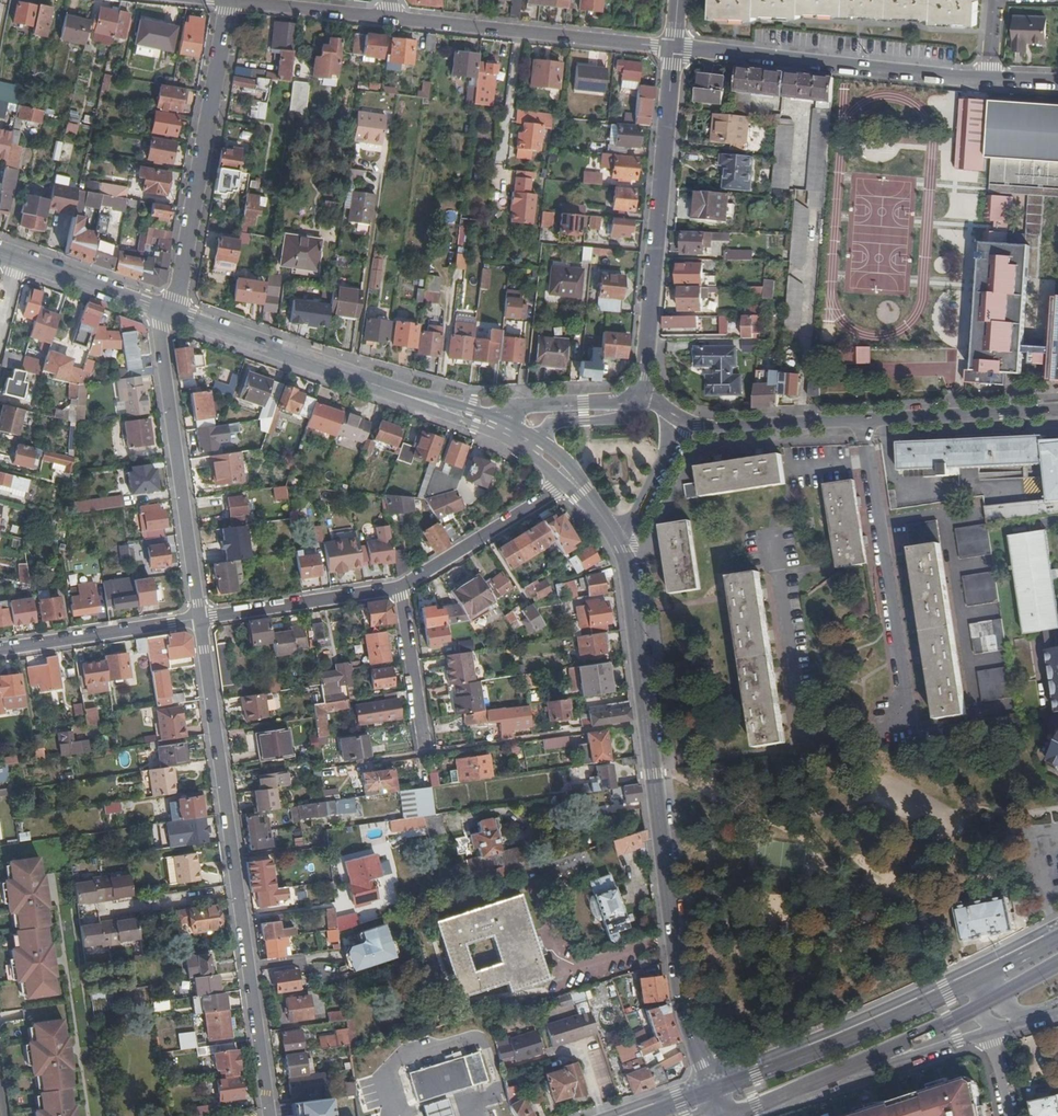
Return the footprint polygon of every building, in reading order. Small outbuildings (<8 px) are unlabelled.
[(567,8),(568,0),(541,0),(540,5),(567,8)] [(579,10),(601,12),(602,0),(580,0),(579,10)] [(977,7),(978,0),(713,0),(713,6),(713,18),(722,18),(722,17),(748,18),(749,19),(757,20),(758,15),(765,16),(766,15),(793,15),(793,17),(802,17),(802,13),(810,14),(812,12),(838,13),(838,16),(854,16),(854,14),(884,15),(884,17),(897,18),(897,16),(922,17),(923,19),(932,20),(932,23),(942,23),(942,21),(969,22),(969,25),(977,25),(977,7)] [(125,12),(128,1),(121,1),(118,12),(113,36),(113,37),(123,40),(124,34),(127,35),(129,26),(127,25),(129,13),(125,12)] [(19,24),(22,24),(31,26),(35,6),(17,3),(13,23),(19,24)] [(42,6),(38,5),(32,34),(46,36),(51,12),(41,9),(42,6)] [(519,20),(520,5),(512,5),(511,19),(519,20)] [(95,32),(113,36),(118,12),(100,9),(95,32)] [(86,44),(90,23),(65,17),(60,39),(86,44)] [(1045,41),(1046,18),(1016,17),(1014,49),(1026,50),(1027,41),(1045,41)] [(136,43),(153,46),(170,50),(175,27),(140,19),(135,42),(136,43)] [(189,26),(183,25),(178,53),(195,56),(202,22),(191,20),(189,26)] [(289,82),(296,25),(274,22),(271,53),(275,54),(274,60),(279,60),(277,74),(266,73),(266,71),(252,69),(235,67),(234,75),(252,77),(257,78),(270,80),(289,82)] [(111,46),(113,37),(113,36),(95,32),(93,42),(111,46)] [(383,58),(385,37),(355,34),(353,55),(383,58)] [(436,34),(428,34),(425,51),(434,52),(436,34)] [(386,59),(385,67),(399,69),(400,63),(412,64),(415,42),(393,39),(390,60),(386,59)] [(321,59),(340,61),(342,41),(329,40),(328,47),(322,46),(321,59)] [(151,54),(153,46),(136,43),(135,51),(151,54)] [(475,78),(478,55),(455,52),(452,75),(475,78)] [(639,82),(641,64),(617,61),(616,71),(622,72),(622,80),(639,82)] [(560,65),(533,62),(531,88),(558,90),(560,65)] [(475,104),(475,105),(492,107),(495,75),(497,75),(498,65),(479,64),(477,84),(475,104)] [(606,70),(576,67),(574,90),(603,93),(606,70)] [(813,123),(830,125),(834,79),(738,68),(733,115),(749,117),(751,102),(749,101),(749,94),(815,102),(813,123)] [(699,75),(696,102),(722,105),(725,78),(699,75)] [(262,94),(268,95),(270,80),(257,78),(256,81),(233,77),(232,85),(243,87),(242,92),(252,93),(253,89),(262,91),(262,94)] [(638,87),(639,82),(622,80),(621,88),(638,90),(638,87)] [(293,82),(289,115),(305,117),(310,83),(293,81),(293,82)] [(371,84),(371,82),(364,81),(363,89),(378,91),(378,88),(380,88),(380,85),(371,84)] [(0,82),(0,101),(7,103),(9,104),(11,92),(8,91),(10,84),(0,82)] [(422,82),(421,90),(426,91),(425,94),(430,94),(431,83),(422,82)] [(467,103),(475,104),(477,84),(470,83),(467,103)] [(11,92),(9,104),(18,106),(22,87),(10,84),(8,91),(11,92)] [(184,91),(162,87),(158,108),(180,112),(184,91)] [(654,89),(638,87),(638,90),(637,98),(650,99),(653,99),(654,89)] [(421,90),(420,99),(424,99),(430,100),(430,94),(425,94),(426,91),(421,90)] [(637,98),(634,125),(639,125),(648,126),(650,99),(637,98)] [(259,103),(252,102),(250,111),(251,111),(249,117),(256,118),(259,103)] [(986,159),(990,103),(959,102),(956,171),(986,172),(986,159)] [(264,119),(266,104),(259,103),(256,118),(264,119)] [(990,103),(986,159),(992,159),(990,182),(1057,187),(1057,107),(990,103)] [(22,118),(41,123),(42,117),(43,113),(43,111),(21,106),(19,118),(22,118)] [(526,111),(519,110),(517,122),(524,123),(526,111)] [(526,111),(524,123),(523,134),(522,140),(522,150),(536,151),(536,150),(537,150),(537,147),(540,147),(542,125),(551,126),(551,117),(552,114),(526,111)] [(358,113),(356,126),(354,142),(382,146),(386,117),(358,113)] [(633,123),(634,114),(625,113),(624,122),(633,123)] [(181,118),(157,114),(153,134),(177,138),(181,118)] [(747,144),(749,117),(733,115),(717,115),(714,141),(747,144)] [(789,126),(790,121),(781,121),(777,120),(774,160),(773,172),(791,174),(795,127),(789,126)] [(21,123),(15,122),(12,133),(10,145),(17,147),(21,123)] [(77,136),(79,125),(68,123),(66,134),(77,136)] [(809,192),(825,193),(830,125),(813,123),(807,191),(809,192)] [(607,153),(614,154),(625,155),(626,145),(638,146),(639,126),(616,124),(614,138),(614,144),(608,144),(607,153)] [(12,133),(0,131),(0,157),(7,158),(10,145),(12,133)] [(175,144),(152,139),(148,160),(154,161),(154,164),(160,165),(161,163),(171,164),(175,144)] [(59,162),(63,145),(58,143),(54,160),(59,162)] [(218,168),(241,172),(242,169),(237,168),(241,150),(232,148),(231,151),(221,149),(218,168)] [(607,153),(603,153),(602,165),(612,166),(611,178),(635,180),(636,159),(614,157),(614,154),(607,153)] [(753,158),(723,155),(722,165),(727,165),(725,187),(750,189),(753,158)] [(17,162),(7,160),(5,169),(16,171),(17,162)] [(452,167),(452,176),(461,177),(461,168),(452,167)] [(218,168),(213,192),(224,194),(225,192),(229,192),(229,189),(234,190),(236,179),(237,176),(240,177),(241,172),(218,168)] [(8,213),(17,171),(16,171),(5,169),(0,192),(0,211),(8,213)] [(169,174),(147,169),(146,176),(143,191),(166,195),(169,174)] [(349,179),(348,185),(358,186),(359,181),(364,181),(366,172),(350,170),(349,179)] [(236,179),(249,181),(250,174),(241,172),(240,177),(237,176),(236,179)] [(790,182),(791,174),(773,172),(773,181),(790,182)] [(584,173),(583,184),(599,186),(600,174),(584,173)] [(68,189),(70,179),(56,176),(54,186),(68,189)] [(511,192),(509,205),(512,205),(511,212),(510,222),(532,224),(535,195),(528,194),(530,180),(515,178),(513,192),(511,192)] [(256,179),(252,179),(250,188),(259,189),(261,180),(256,179)] [(790,190),(790,182),(773,181),(772,188),(790,190)] [(1057,197),(1057,189),(991,185),(990,193),(1029,195),(1044,196),(1057,197)] [(62,212),(74,215),(79,191),(68,189),(54,186),(53,189),(51,197),(50,202),(49,207),(63,210),(62,212)] [(112,189),(111,196),(126,199),(128,191),(112,189)] [(633,211),(634,191),(614,189),(612,209),(633,211)] [(74,215),(65,254),(90,263),(95,239),(96,235),(82,232),(79,229),(85,205),(101,208),(101,205),(103,195),(79,191),(74,215)] [(729,195),(698,192),(695,219),(726,222),(729,195)] [(825,193),(809,192),(808,207),(823,209),(825,193)] [(375,196),(354,193),(350,223),(371,226),(375,196)] [(111,196),(103,195),(101,205),(117,208),(116,211),(126,212),(127,207),(128,199),(126,199),(111,196)] [(1054,296),(1052,338),(1025,336),(1029,279),(1031,247),(1027,247),(1027,234),(1026,233),(1009,233),(1011,196),(985,195),(983,221),(995,221),(995,232),(983,231),(974,370),(967,370),(966,382),(1004,385),(1005,374),(1022,375),(1024,358),(1032,359),(1050,361),(1050,366),(1049,381),(1057,381),(1057,296),(1054,296)] [(1026,233),(1027,234),(1027,247),(1031,247),(1029,279),(1039,280),(1044,196),(1029,195),(1026,233)] [(242,219),(242,222),(248,223),(254,224),(256,214),(259,215),(260,209),(257,208),(258,198),(246,196),(242,219)] [(24,215),(22,226),(44,231),(46,218),(49,207),(50,202),(26,197),(22,215),(24,215)] [(260,207),(265,208),(266,199),(258,198),(257,208),(260,209),(260,207)] [(128,199),(127,207),(139,209),(140,202),(128,199)] [(334,214),(335,204),(325,202),(324,212),(334,214)] [(790,261),(790,263),(801,272),(805,267),(802,263),(805,260),(802,257),(807,250),(803,247),(806,242),(803,239),(807,234),(804,231),(808,225),(803,220),(808,215),(795,202),(793,235),(790,261)] [(169,219),(172,207),(153,204),(151,216),(169,219)] [(580,215),(582,215),(583,206),(561,204),(560,213),(561,213),(567,214),(580,215)] [(489,212),(496,218),(499,215),(493,209),(489,212)] [(552,213),(541,211),(539,227),(551,228),(552,213)] [(567,214),(561,213),(559,233),(578,234),(579,223),(580,215),(567,214)] [(97,232),(103,233),(106,215),(100,214),(97,232)] [(599,216),(589,215),(588,229),(598,230),(599,216)] [(631,221),(610,219),(609,224),(608,235),(627,237),(627,232),(629,232),(631,221)] [(153,237),(155,229),(149,228),(147,234),(146,242),(152,243),(153,237)] [(160,238),(172,240),(173,232),(155,229),(153,237),(160,238)] [(729,233),(684,232),(682,254),(704,255),(705,240),(729,240),(729,233)] [(240,233),(239,244),(248,245),(249,234),(240,233)] [(280,265),(311,271),(312,267),(317,268),(322,240),(285,234),(280,265)] [(142,264),(139,280),(157,286),(164,282),(172,240),(160,238),(157,252),(154,252),(153,260),(146,258),(146,264),(142,264)] [(236,262),(239,241),(218,238),(215,259),(236,262)] [(95,239),(90,263),(112,271),(117,244),(114,243),(113,245),(101,241),(95,239)] [(592,248),(582,247),(581,263),(590,264),(591,253),(592,248)] [(120,249),(119,252),(123,253),(123,257),(143,261),(144,253),(138,252),(125,250),(120,249)] [(726,251),(726,260),(742,260),(742,252),(726,251)] [(465,270),(466,255),(456,254),(455,269),(465,270)] [(336,256),(335,266),(349,268),(351,259),(336,256)] [(369,288),(380,290),(383,272),(385,261),(383,261),(373,259),(369,288)] [(678,265),(678,285),(703,285),(703,265),(678,265)] [(551,268),(548,296),(579,299),(581,271),(551,268)] [(482,278),(489,279),(490,270),(483,269),(482,278)] [(600,282),(598,310),(606,311),(620,312),(623,276),(599,274),(598,281),(600,282)] [(440,294),(442,279),(427,277),(426,291),(425,293),(440,294)] [(264,283),(237,278),(233,300),(261,304),(264,283)] [(489,279),(482,278),(481,287),(480,289),(488,290),(490,279),(489,279)] [(792,336),(796,339),(798,336),(799,334),(797,331),(801,327),(797,322),(801,317),(798,313),(801,308),(798,304),(803,299),(798,294),(803,290),(789,278),(785,329),(792,336)] [(267,285),(264,309),(276,311),(278,296),(280,296),(281,287),(267,285)] [(719,287),(681,287),(681,311),(703,311),(703,292),(718,292),(719,287)] [(360,293),(333,289),(331,304),(330,314),(357,317),(360,293)] [(764,289),(763,294),(763,298),(772,299),(772,290),(764,289)] [(37,314),(43,293),(31,290),(23,315),(33,319),(32,322),(34,322),(37,314)] [(507,297),(504,317),(526,319),(527,305),(520,304),(521,291),(507,290),(507,297)] [(440,294),(425,293),(424,303),(441,305),(442,295),(440,294)] [(330,314),(331,304),(294,299),(291,321),(309,324),(318,325),(328,326),(330,314)] [(104,308),(88,302),(81,321),(94,326),(91,334),(95,335),(104,308)] [(746,307),(747,316),(762,316),(762,307),(746,307)] [(143,322),(119,313),(121,331),(97,331),(92,347),(123,348),(126,370),(141,367),(140,361),(139,353),(150,352),(147,329),(146,327),(143,322)] [(49,318),(37,314),(34,322),(30,336),(43,341),(50,343),(60,317),(50,314),(49,318)] [(388,322),(388,320),(383,319),(383,317),(379,316),(378,321),(367,319),(364,339),(365,340),(365,343),(372,344),(372,341),(387,343),(390,322),(388,322)] [(745,316),(743,339),(753,339),(754,326),(761,326),(762,316),(747,316),(745,316)] [(698,317),(664,317),(663,329),(698,328),(698,317)] [(415,320),(409,320),(408,325),(396,323),(393,344),(416,348),(419,326),(415,325),(415,320)] [(475,341),(476,334),(476,327),(455,325),(454,337),(451,337),(449,358),(470,361),(473,341),(475,341)] [(498,344),(502,344),(502,339),(502,336),(503,333),(491,332),(489,343),(478,341),(475,362),(478,363),(477,366),(485,367),(485,364),(495,365),(498,344)] [(440,356),(443,336),(437,335),(428,333),(422,333),(419,354),(440,356)] [(628,335),(603,333),(602,350),(601,356),(626,358),(628,335)] [(83,337),(76,335),(73,343),(76,344),(80,346),(83,337)] [(567,341),(539,338),(536,365),(547,366),(547,365),(564,367),(567,341)] [(500,361),(522,363),(524,341),(502,339),(502,344),(500,361)] [(47,351),(50,343),(43,341),(38,356),(45,358),(47,351)] [(754,352),(755,344),(744,343),(744,352),(754,352)] [(87,357),(90,349),(80,346),(76,344),(72,358),(74,359),(68,376),(65,375),(70,362),(59,359),(61,356),(47,351),(45,358),(43,362),(39,375),(43,375),(44,370),(52,373),(51,378),(71,382),(78,384),(87,357)] [(716,367),(717,377),(717,383),(709,383),(710,396),(742,396),(742,377),(734,377),(734,366),(737,366),(737,350),(725,350),(725,345),(717,345),(717,348),(717,352),(714,352),(713,348),(696,348),(697,367),(716,367)] [(189,347),(175,349),(178,372),(192,370),(191,367),(190,354),(189,347)] [(839,365),(871,364),(871,347),(839,348),(839,365)] [(590,363),(581,362),(580,377),(588,378),(588,381),(599,380),(601,356),(602,350),(591,349),(590,363)] [(24,357),(4,351),(1,365),(11,368),(20,370),(24,359),(24,357)] [(201,352),(195,353),(197,366),(203,365),(201,352)] [(87,357),(78,384),(85,383),(93,358),(87,357)] [(140,361),(141,367),(142,375),(153,373),(151,358),(140,361)] [(20,370),(23,371),(39,375),(43,362),(39,360),(38,362),(24,359),(20,370)] [(141,367),(126,370),(127,377),(139,376),(142,375),(141,367)] [(20,370),(11,368),(8,383),(4,382),(2,393),(21,398),(26,378),(22,377),(23,371),(20,370)] [(755,408),(779,407),(782,373),(773,372),(771,386),(766,386),(767,371),(758,370),(755,403),(755,408)] [(277,400),(283,385),(248,372),(240,397),(262,406),(266,396),(268,397),(277,400)] [(235,388),(240,376),(232,373),(228,386),(235,388)] [(801,376),(783,375),(782,395),(800,396),(801,376)] [(139,376),(127,377),(118,379),(121,400),(125,400),(128,416),(148,413),(144,384),(140,384),(139,376)] [(78,384),(71,382),(69,399),(72,399),(72,404),(61,410),(56,409),(54,417),(72,421),(76,422),(77,403),(78,384)] [(232,397),(235,388),(228,386),(216,382),(213,389),(232,397)] [(810,383),(808,396),(821,397),(822,384),(810,383)] [(296,414),(302,395),(295,393),(295,391),(284,387),(277,407),(275,407),(272,415),(271,418),(267,431),(271,433),(280,409),(296,414)] [(192,392),(197,429),(214,426),(209,390),(207,390),(192,392)] [(315,400),(316,399),(302,395),(296,414),(309,418),(314,404),(315,400)] [(275,407),(277,400),(268,397),(263,413),(272,415),(275,407)] [(330,405),(315,400),(314,404),(328,409),(330,405)] [(3,404),(0,415),(0,430),(18,434),(23,409),(3,404)] [(328,409),(314,404),(309,418),(306,426),(334,436),(335,433),(342,413),(343,409),(334,406),(333,411),(328,409)] [(362,419),(342,413),(335,433),(364,443),(365,440),(371,424),(361,421),(362,419)] [(149,420),(125,423),(128,446),(152,443),(149,420)] [(398,455),(400,449),(396,448),(402,429),(381,422),(375,440),(393,447),(392,450),(394,451),(394,453),(398,455)] [(222,425),(214,426),(217,442),(228,441),(227,433),(238,431),(237,423),(222,425)] [(214,426),(197,429),(200,452),(218,449),(217,442),(214,426)] [(230,443),(238,442),(238,433),(230,433),(230,443)] [(416,448),(402,443),(400,449),(398,455),(397,460),(410,465),(413,457),(430,463),(433,464),(441,441),(422,434),(416,448)] [(1057,502),(1057,439),(1044,439),(1042,435),(937,440),(898,442),(900,470),(926,468),(926,476),(951,475),(951,467),(960,467),(1046,462),(1050,503),(1057,502)] [(242,442),(243,450),(261,448),(263,440),(242,442)] [(373,443),(365,440),(364,443),(361,452),(369,456),(373,443)] [(456,490),(466,460),(463,459),(467,447),(450,441),(444,462),(454,466),(450,478),(445,493),(456,490)] [(236,451),(238,451),(240,451),(243,450),(242,442),(232,444),(233,452),(236,451)] [(73,477),(73,474),(74,456),(70,456),(34,447),(33,448),(18,444),(14,446),(13,450),(15,452),(13,456),(11,456),(10,461),(13,463),(29,467),(30,464),(31,458),(33,453),(44,456),(44,460),(64,465),(63,471),(68,473),(68,476),(73,477)] [(211,455),(214,483),(243,479),(240,451),(238,451),(236,451),(233,452),(211,455)] [(386,459),(395,463),(397,460),(398,455),(394,453),(388,451),(386,459)] [(786,484),(781,454),(765,457),(764,454),(756,454),(756,458),(723,463),(723,460),(714,461),(714,465),(698,467),(700,482),(685,484),(687,499),(786,484)] [(472,457),(471,462),(465,479),(484,486),(492,464),(487,462),(487,460),(479,458),(478,459),(472,457)] [(471,462),(466,460),(456,490),(466,505),(474,501),(464,483),(465,479),(471,462)] [(961,475),(960,467),(951,467),(951,475),(961,475)] [(156,469),(128,472),(131,493),(158,490),(156,469)] [(445,493),(450,478),(442,475),(442,474),(434,471),(432,476),(424,499),(430,497),(445,493)] [(30,480),(0,472),(0,485),(15,488),(16,486),(22,487),(23,482),(28,483),(30,480)] [(427,473),(419,498),(421,498),(424,499),(432,476),(427,473)] [(855,480),(825,485),(838,568),(867,563),(865,546),(869,545),(867,536),(863,536),(859,507),(863,507),(862,496),(857,497),(855,480)] [(285,486),(275,487),(277,500),(287,499),(285,486)] [(895,489),(890,490),(893,510),(899,509),(895,489)] [(430,508),(436,517),(444,514),(445,515),(463,507),(459,497),(456,498),(453,492),(437,498),(440,505),(436,506),(430,497),(424,499),(430,508)] [(244,495),(228,497),(230,505),(227,506),(227,509),(230,509),(232,525),(248,523),(244,495)] [(387,515),(415,511),(413,498),(384,495),(385,498),(387,512),(387,515)] [(122,506),(120,496),(85,501),(86,511),(122,506)] [(424,499),(421,498),(425,509),(430,508),(424,499)] [(86,511),(85,501),(71,503),(71,513),(86,511)] [(1050,503),(986,510),(988,523),(1057,513),(1057,502),(1050,503)] [(149,538),(165,536),(164,526),(167,526),(165,509),(161,510),(160,504),(141,507),(142,513),(145,512),(149,538)] [(553,538),(568,528),(565,523),(567,522),(563,517),(559,516),(555,519),(553,516),(543,522),(553,538)] [(290,519),(281,520),(283,535),(293,534),(291,525),(290,519)] [(690,521),(660,525),(663,540),(660,541),(661,550),(664,550),(667,569),(665,570),(666,579),(669,579),(671,594),(700,589),(690,521)] [(938,521),(908,525),(914,567),(911,567),(913,576),(916,576),(921,608),(918,608),(919,618),(922,618),(927,649),(924,649),(925,659),(928,659),(933,690),(929,690),(931,701),(935,700),(937,719),(967,715),(938,521)] [(435,553),(452,542),(439,522),(432,525),(431,524),(429,525),(431,527),(423,531),(435,553)] [(546,542),(553,538),(543,522),(497,550),(508,569),(516,564),(515,562),(522,558),(523,559),(532,554),(531,552),(538,548),(539,550),(547,544),(546,542)] [(993,554),(988,523),(956,529),(961,559),(993,554)] [(315,542),(323,541),(321,524),(313,526),(315,542)] [(394,561),(393,551),(389,524),(376,526),(377,537),(376,540),(366,541),(369,563),(381,562),(384,563),(394,561)] [(553,538),(563,553),(572,548),(571,544),(574,542),(574,539),(576,537),(572,531),(571,533),(568,528),(553,538)] [(1012,535),(1016,565),(1013,565),(1014,569),(1017,569),(1027,632),(1057,628),(1057,608),(1046,530),(1012,535)] [(218,557),(231,555),(237,554),(234,533),(214,535),(217,557),(218,557)] [(166,543),(147,546),(151,567),(169,564),(167,553),(169,553),(168,545),(166,545),(166,543)] [(354,544),(331,547),(334,566),(357,563),(354,544)] [(596,569),(610,564),(606,557),(597,560),(588,546),(575,554),(581,566),(579,567),(580,570),(593,563),(596,569)] [(302,556),(315,554),(314,547),(301,549),(302,556)] [(131,563),(129,548),(121,550),(123,565),(131,563)] [(397,576),(407,570),(404,550),(393,551),(394,561),(397,576)] [(296,557),(300,577),(320,574),(317,554),(315,554),(302,556),(296,557)] [(577,572),(580,570),(579,567),(581,566),(575,554),(568,558),(570,560),(568,561),(574,571),(575,569),(577,572)] [(213,563),(212,563),(214,578),(216,577),(218,592),(236,590),(234,579),(240,579),(239,574),(240,574),(239,559),(235,560),(232,560),(219,562),(216,562),(213,563)] [(22,581),(30,583),(26,563),(19,564),(19,581),(22,581)] [(602,573),(603,577),(613,575),(612,567),(602,570),(602,573)] [(1000,601),(995,571),(963,576),(968,606),(1000,601)] [(759,572),(729,576),(756,747),(785,743),(783,724),(786,723),(785,713),(781,713),(776,682),(780,682),(779,672),(775,673),(770,641),(774,640),(772,630),(768,631),(764,599),(767,599),(766,589),(762,589),(759,572)] [(497,597),(508,590),(504,584),(508,581),(502,573),(491,579),(487,582),(497,597)] [(589,595),(605,592),(603,577),(602,573),(586,575),(586,577),(583,577),(584,582),(586,581),(589,595)] [(453,595),(459,606),(466,616),(473,611),(475,614),(482,610),(495,602),(478,575),(465,584),(466,587),(453,595)] [(115,608),(138,605),(135,584),(133,576),(110,579),(114,603),(115,608)] [(103,580),(107,604),(114,603),(110,579),(103,580)] [(520,588),(526,597),(532,594),(535,599),(552,592),(544,579),(532,585),(530,582),(520,588)] [(80,594),(71,595),(72,602),(71,603),(73,614),(101,610),(99,599),(98,599),(95,580),(78,583),(79,585),(80,594)] [(562,582),(568,598),(578,597),(570,580),(563,582),(562,582)] [(135,584),(138,605),(154,603),(151,582),(135,584)] [(557,585),(562,599),(568,598),(562,582),(557,585)] [(465,584),(451,592),(453,595),(466,587),(465,584)] [(69,587),(71,595),(80,594),(79,585),(69,587)] [(39,599),(49,598),(48,590),(38,592),(39,599)] [(59,596),(49,598),(39,599),(42,620),(62,616),(59,596)] [(386,600),(366,603),(370,624),(377,624),(378,631),(396,629),(392,606),(386,600)] [(8,609),(7,601),(0,602),(0,610),(8,609)] [(15,611),(30,608),(29,601),(14,603),(15,611)] [(591,634),(603,632),(607,631),(606,623),(609,622),(607,603),(597,604),(597,601),(587,602),(587,605),(576,606),(580,627),(590,625),(591,634)] [(495,602),(482,610),(484,615),(498,606),(495,602)] [(534,631),(543,625),(531,604),(521,611),(528,622),(526,623),(527,626),(530,625),(534,631)] [(421,608),(424,628),(444,625),(468,620),(466,616),(459,606),(432,610),(431,607),(421,608)] [(32,620),(30,608),(15,611),(14,611),(16,622),(32,620)] [(8,609),(0,610),(0,625),(10,624),(8,609)] [(466,616),(468,620),(470,623),(483,615),(484,615),(482,610),(475,614),(473,611),(466,616)] [(510,611),(503,615),(507,622),(515,618),(510,611)] [(269,618),(249,622),(253,644),(270,642),(271,646),(273,646),(271,632),(269,618)] [(1007,649),(1002,618),(971,623),(975,654),(1007,649)] [(322,621),(312,624),(313,633),(314,640),(325,638),(322,621)] [(271,632),(273,646),(274,655),(293,652),(293,649),(306,646),(303,623),(291,625),(291,628),(283,630),(271,632)] [(444,625),(424,628),(427,647),(437,646),(437,641),(445,640),(444,625)] [(590,625),(580,627),(581,635),(591,634),(590,625)] [(146,637),(148,652),(152,671),(166,669),(169,668),(168,659),(193,656),(190,636),(183,631),(146,637)] [(581,635),(577,636),(580,656),(606,652),(603,632),(591,634),(581,635)] [(1030,636),(1014,638),(1019,678),(1035,676),(1030,636)] [(146,637),(135,639),(138,653),(148,652),(146,637)] [(371,664),(390,661),(387,638),(378,639),(377,637),(372,638),(372,640),(367,641),(371,664)] [(479,650),(478,640),(464,642),(466,653),(470,652),(479,650)] [(222,687),(234,685),(228,643),(216,645),(218,660),(220,675),(222,687)] [(1053,643),(1054,647),(1047,648),(1056,711),(1057,711),(1057,643),(1053,643)] [(447,674),(449,685),(474,681),(470,652),(466,653),(446,656),(448,666),(449,674),(447,674)] [(126,653),(104,656),(105,660),(108,679),(130,676),(126,653)] [(56,656),(46,657),(46,664),(28,667),(31,685),(39,684),(40,691),(61,688),(56,656)] [(108,679),(105,660),(83,663),(86,682),(89,682),(108,679)] [(608,661),(580,666),(583,696),(612,691),(608,661)] [(352,667),(351,662),(340,663),(341,670),(344,683),(348,682),(354,681),(353,676),(352,667)] [(352,667),(353,676),(367,673),(366,665),(352,667)] [(1014,696),(1010,666),(978,670),(982,701),(1014,696)] [(391,667),(370,671),(373,688),(393,685),(391,667)] [(166,669),(152,671),(157,705),(170,703),(169,695),(164,695),(164,688),(169,688),(166,669)] [(319,673),(320,683),(322,695),(323,703),(340,700),(338,684),(344,683),(341,670),(337,670),(319,673)] [(24,692),(22,693),(19,673),(0,676),(0,683),(3,707),(26,704),(24,692)] [(279,690),(276,674),(266,675),(268,692),(279,690)] [(110,690),(108,679),(89,682),(90,692),(110,690)] [(348,682),(350,698),(357,697),(354,681),(348,682)] [(448,698),(450,715),(463,713),(478,711),(474,681),(449,685),(451,697),(448,698)] [(395,699),(394,691),(384,693),(385,700),(395,699)] [(170,703),(185,701),(183,692),(169,694),(169,695),(170,703)] [(263,693),(242,696),(245,719),(267,715),(263,693)] [(314,696),(315,704),(323,703),(322,695),(314,696)] [(570,717),(567,698),(546,701),(549,720),(570,717)] [(324,736),(327,736),(325,710),(348,706),(347,699),(340,700),(323,703),(315,704),(314,705),(315,715),(317,735),(317,737),(324,736)] [(397,699),(395,699),(385,700),(355,705),(356,711),(350,711),(352,720),(357,719),(358,722),(399,716),(397,699)] [(630,720),(628,700),(605,704),(605,707),(588,709),(589,717),(580,718),(581,727),(630,720)] [(536,703),(528,704),(529,709),(530,715),(537,714),(536,703)] [(83,707),(83,704),(74,705),(76,715),(84,714),(83,707)] [(83,707),(84,714),(86,727),(99,725),(96,705),(83,707)] [(183,737),(187,736),(185,724),(187,724),(184,706),(178,707),(183,737)] [(478,711),(463,713),(465,726),(478,724),(478,722),(487,721),(488,723),(521,718),(522,728),(531,727),(530,715),(529,709),(526,710),(525,706),(504,709),(504,707),(478,711)] [(160,740),(183,737),(178,707),(156,710),(158,723),(160,740)] [(985,718),(987,733),(1019,729),(1017,713),(985,718)] [(293,727),(261,732),(266,760),(298,755),(293,727)] [(57,730),(60,756),(89,751),(88,739),(71,741),(69,728),(57,730)] [(500,729),(501,739),(513,737),(512,728),(500,729)] [(587,761),(588,762),(610,759),(606,729),(586,732),(588,742),(579,743),(581,762),(587,761)] [(555,737),(557,744),(570,742),(569,735),(555,737)] [(364,736),(340,739),(343,759),(368,755),(364,736)] [(31,738),(34,760),(42,759),(39,737),(31,738)] [(555,737),(542,739),(543,747),(557,744),(555,737)] [(1047,759),(1057,765),(1057,738),(1047,759)] [(176,766),(188,764),(185,743),(158,747),(161,768),(176,766)] [(459,781),(491,777),(488,755),(456,760),(458,770),(459,781)] [(636,762),(635,755),(621,757),(622,764),(636,762)] [(612,786),(614,786),(610,763),(596,765),(597,775),(594,776),(595,781),(590,782),(590,785),(578,786),(579,791),(583,791),(612,786)] [(0,765),(0,780),(9,779),(7,764),(0,765)] [(178,781),(176,766),(161,768),(151,770),(154,795),(176,793),(175,782),(178,781)] [(363,786),(365,796),(395,791),(392,768),(361,773),(363,786)] [(260,789),(274,787),(288,785),(286,771),(258,774),(260,789)] [(435,771),(428,772),(431,786),(438,784),(435,771)] [(640,799),(638,782),(614,786),(612,786),(613,792),(624,791),(626,801),(640,799)] [(10,786),(0,787),(0,794),(11,793),(11,791),(10,786)] [(356,787),(357,797),(365,796),(363,786),(356,787)] [(430,786),(418,788),(400,790),(404,817),(413,816),(422,815),(434,813),(430,786)] [(257,811),(277,809),(274,787),(260,789),(254,790),(257,811)] [(325,796),(338,794),(337,788),(324,789),(325,796)] [(181,819),(203,816),(200,796),(177,799),(178,810),(169,811),(171,820),(174,820),(181,819)] [(353,798),(344,799),(346,812),(354,811),(353,798)] [(344,799),(323,802),(297,806),(299,819),(307,818),(307,816),(326,814),(326,815),(346,812),(344,799)] [(132,806),(130,800),(103,804),(104,812),(121,810),(121,808),(132,806)] [(606,805),(586,807),(588,815),(607,812),(606,805)] [(299,819),(297,806),(291,806),(292,813),(289,814),(291,820),(299,819)] [(438,813),(434,813),(422,815),(424,821),(430,839),(446,833),(440,818),(438,813)] [(207,841),(203,816),(181,819),(183,833),(184,845),(207,841)] [(247,817),(249,832),(265,830),(264,823),(257,824),(255,816),(247,817)] [(413,816),(404,817),(389,820),(390,826),(414,822),(413,816)] [(183,833),(181,819),(174,820),(176,834),(183,833)] [(494,828),(491,819),(478,823),(481,832),(494,828)] [(472,885),(533,865),(525,844),(501,850),(494,828),(481,832),(474,834),(476,841),(472,842),(474,848),(478,847),(480,856),(467,859),(471,871),(468,873),(472,885)] [(647,856),(644,829),(612,840),(616,852),(623,850),(640,844),(642,857),(647,856)] [(265,830),(249,832),(252,849),(272,846),(271,838),(270,830),(265,830)] [(177,845),(184,845),(183,833),(176,834),(177,845)] [(594,869),(587,848),(547,861),(554,882),(594,869)] [(195,852),(173,855),(175,879),(176,882),(198,879),(195,852)] [(344,860),(348,875),(349,883),(347,883),(353,903),(376,897),(373,887),(382,885),(374,853),(344,860)] [(175,879),(173,855),(165,856),(167,880),(175,879)] [(40,858),(10,862),(13,880),(6,881),(10,913),(17,912),(19,930),(17,930),(19,948),(12,949),(16,982),(23,981),(26,998),(55,994),(53,977),(55,976),(51,944),(48,944),(46,927),(49,926),(46,908),(49,908),(45,876),(42,876),(40,858)] [(247,862),(251,891),(253,891),(256,890),(274,888),(270,859),(247,862)] [(382,873),(390,873),(389,861),(381,862),(382,873)] [(609,873),(589,880),(593,893),(602,919),(608,938),(610,939),(612,940),(615,938),(617,935),(615,930),(628,926),(609,873)] [(132,895),(132,892),(129,875),(110,878),(110,875),(100,876),(104,901),(113,899),(113,896),(119,895),(119,897),(132,895)] [(100,876),(73,880),(76,903),(89,902),(88,900),(95,899),(96,902),(104,901),(100,876)] [(256,890),(257,898),(259,907),(276,904),(276,900),(288,899),(287,891),(295,890),(295,885),(292,886),(274,888),(256,890)] [(512,991),(550,980),(539,947),(533,949),(521,913),(528,911),(521,892),(436,919),(461,997),(509,982),(512,991)] [(593,893),(589,894),(588,898),(588,903),(588,907),(589,910),(591,914),(592,916),(597,920),(598,920),(602,919),(593,893)] [(1007,897),(956,907),(963,941),(983,937),(983,934),(993,932),(993,935),(1014,931),(1007,897)] [(216,904),(174,911),(176,922),(190,920),(192,931),(220,927),(216,904)] [(335,906),(327,908),(330,929),(337,928),(336,920),(335,906)] [(539,947),(528,911),(521,913),(533,949),(539,947)] [(347,917),(336,920),(337,928),(337,929),(348,926),(347,917)] [(107,921),(110,946),(119,945),(119,942),(140,939),(136,918),(122,920),(122,922),(116,923),(115,920),(107,921)] [(92,925),(80,927),(83,947),(101,944),(102,947),(110,946),(107,921),(98,922),(98,926),(93,926),(92,925)] [(262,939),(264,939),(281,936),(280,928),(279,921),(260,923),(262,939)] [(384,923),(360,930),(362,938),(361,941),(349,945),(346,950),(352,969),(394,956),(384,923)] [(294,926),(280,928),(281,936),(285,936),(295,934),(294,926)] [(330,929),(327,929),(328,941),(339,940),(337,929),(337,928),(330,929)] [(264,939),(267,958),(284,955),(283,946),(286,946),(285,936),(281,936),(264,939)] [(201,995),(220,992),(217,973),(213,973),(210,953),(187,956),(190,976),(192,976),(195,996),(201,995)] [(648,967),(654,964),(651,956),(645,958),(648,967)] [(274,972),(276,992),(299,989),(296,969),(274,972)] [(665,998),(662,975),(639,977),(642,1001),(665,998)] [(228,1009),(226,991),(220,992),(201,995),(204,1012),(206,1012),(227,1009),(228,1009)] [(204,1012),(201,995),(195,996),(193,996),(196,1013),(204,1012)] [(308,995),(285,998),(288,1020),(311,1016),(308,995)] [(570,995),(558,999),(560,1006),(572,1002),(570,995)] [(154,1011),(169,1009),(168,999),(153,1001),(154,1011)] [(553,1049),(598,1035),(588,1002),(575,1006),(578,1016),(546,1027),(553,1049)] [(666,1004),(645,1010),(656,1036),(648,1039),(645,1032),(634,1036),(636,1040),(637,1044),(641,1054),(651,1050),(659,1046),(677,1040),(667,1013),(666,1004)] [(231,1036),(227,1009),(206,1012),(210,1039),(231,1036)] [(327,1012),(328,1022),(345,1019),(344,1010),(327,1012)] [(351,1054),(358,1052),(356,1036),(354,1018),(348,1019),(349,1029),(336,1030),(336,1035),(349,1033),(350,1044),(351,1054)] [(74,1105),(71,1105),(68,1087),(71,1087),(69,1069),(71,1069),(67,1037),(64,1037),(61,1019),(32,1024),(34,1041),(27,1042),(32,1075),(39,1074),(41,1091),(39,1092),(41,1109),(34,1110),(35,1115),(75,1115),(74,1105)] [(177,1032),(180,1049),(196,1047),(198,1047),(195,1029),(177,1032)] [(282,1033),(285,1054),(304,1051),(300,1030),(282,1033)] [(319,1049),(350,1044),(349,1033),(336,1035),(321,1037),(322,1045),(319,1046),(319,1049)] [(536,1033),(510,1042),(517,1064),(543,1055),(536,1033)] [(617,1046),(623,1064),(638,1059),(634,1046),(637,1044),(636,1040),(617,1046)] [(239,1067),(236,1041),(220,1044),(221,1052),(215,1052),(217,1067),(220,1068),(220,1070),(222,1070),(237,1068),(239,1067)] [(198,1047),(196,1047),(197,1052),(218,1050),(217,1044),(198,1047)] [(647,1068),(641,1054),(637,1044),(634,1046),(638,1059),(623,1064),(627,1073),(625,1074),(631,1091),(663,1080),(661,1072),(658,1063),(657,1063),(647,1068)] [(657,1063),(651,1050),(641,1054),(647,1068),(657,1063)] [(285,1054),(288,1076),(307,1074),(306,1067),(311,1066),(311,1058),(305,1058),(304,1051),(285,1054)] [(460,1051),(444,1055),(445,1060),(408,1071),(417,1101),(472,1084),(463,1055),(461,1056),(460,1051)] [(463,1055),(472,1084),(487,1080),(479,1051),(463,1055)] [(681,1051),(658,1063),(661,1072),(683,1057),(681,1051)] [(575,1063),(563,1067),(563,1069),(545,1074),(553,1100),(571,1095),(572,1096),(584,1093),(583,1090),(585,1089),(583,1082),(580,1082),(580,1080),(582,1079),(578,1064),(575,1064),(575,1063)] [(307,1074),(288,1076),(291,1097),(310,1095),(307,1074)] [(240,1077),(217,1080),(220,1103),(228,1102),(228,1100),(243,1097),(240,1077)] [(973,1080),(967,1077),(922,1091),(923,1094),(892,1104),(890,1102),(846,1115),(980,1115),(973,1080)] [(346,1082),(348,1093),(356,1092),(354,1080),(346,1082)] [(1033,1115),(1057,1115),(1057,1095),(1051,1096),(1051,1095),(1039,1097),(1039,1098),(1030,1100),(1033,1115)] [(421,1105),(424,1115),(453,1115),(448,1097),(421,1105)] [(522,1098),(509,1102),(510,1108),(515,1115),(529,1115),(522,1098)] [(198,1115),(215,1113),(214,1105),(197,1107),(198,1115)]
